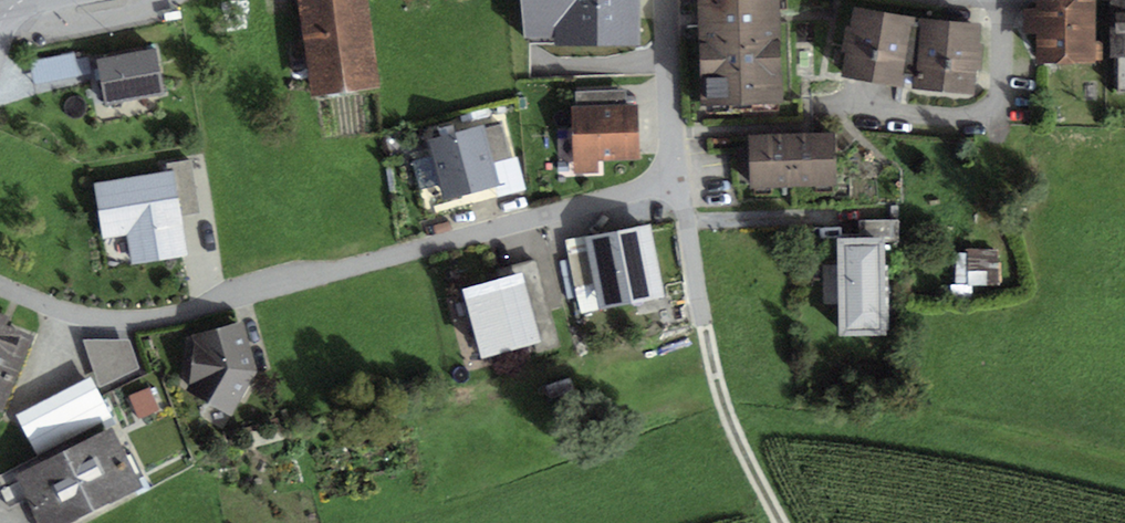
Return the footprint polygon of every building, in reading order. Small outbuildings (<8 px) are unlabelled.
[(319,97),(386,87),(373,0),(303,0),(319,97)] [(530,34),(557,33),(559,40),(637,39),(636,0),(527,0),(530,34)] [(709,101),(779,98),(776,0),(706,0),(709,101)] [(1119,91),(1124,91),(1124,0),(1117,0),(1119,91)] [(1093,3),(1041,3),(1041,59),(1093,59),(1093,3)] [(979,27),(857,10),(849,71),(970,89),(979,27)] [(155,51),(96,61),(104,105),(163,95),(155,51)] [(92,83),(86,54),(34,65),(40,94),(92,83)] [(649,100),(580,99),(578,181),(609,182),(609,163),(648,163),(649,100)] [(503,124),(435,143),(449,195),(495,183),(490,163),(513,157),(503,124)] [(834,133),(752,137),(754,187),(837,183),(834,133)] [(172,174),(92,185),(100,242),(128,238),(132,266),(184,258),(172,174)] [(660,230),(596,241),(608,313),(672,301),(660,230)] [(880,241),(843,242),(845,330),(882,329),(880,241)] [(958,255),(960,292),(1005,289),(1003,253),(958,255)] [(534,274),(480,290),(501,359),(554,343),(534,274)] [(1,406),(29,338),(2,327),(5,319),(0,317),(0,406),(1,406)] [(240,326),(196,339),(198,345),(193,381),(189,389),(232,410),(252,370),(240,326)] [(130,340),(85,340),(100,386),(139,367),(130,340)] [(37,459),(114,425),(95,383),(18,417),(37,459)] [(153,392),(131,400),(140,427),(163,419),(153,392)] [(21,474),(43,522),(89,522),(150,496),(121,430),(21,474)]
